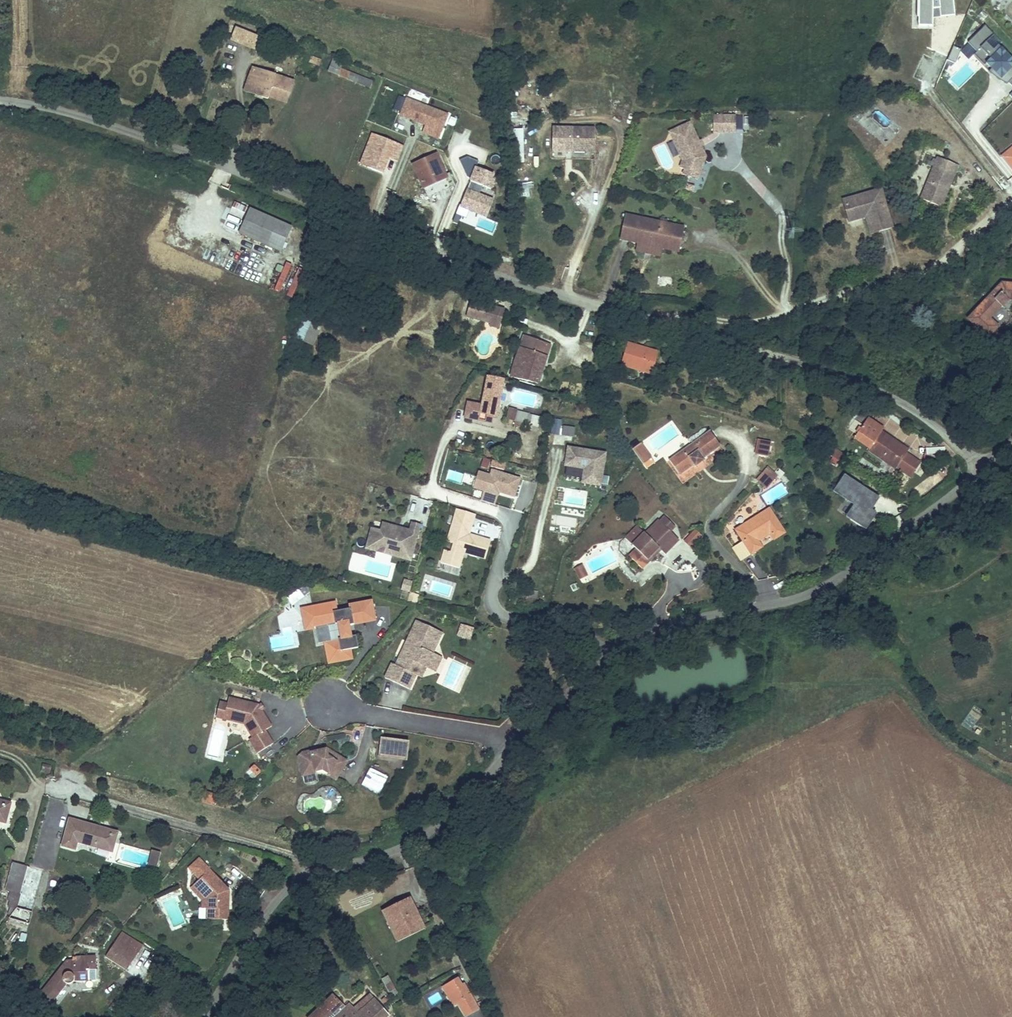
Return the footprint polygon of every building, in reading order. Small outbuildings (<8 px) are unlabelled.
[(919,30),(931,29),(934,14),(940,13),(942,18),(955,16),(954,0),(939,0),(933,0),(918,0),(919,30)] [(1011,87),(1011,63),(1004,55),(1006,53),(1000,47),(998,49),(995,46),(998,43),(982,26),(965,44),(974,53),(971,56),(981,66),(983,65),(989,70),(991,68),(1011,88),(1011,87)] [(238,27),(233,40),(258,50),(263,37),(238,27)] [(314,57),(312,63),(322,68),(325,61),(314,57)] [(255,68),(252,78),(260,81),(254,96),(270,102),(271,99),(289,105),(297,83),(255,68)] [(370,88),(373,80),(342,71),(339,79),(370,88)] [(260,81),(252,78),(247,93),(254,96),(260,81)] [(437,137),(446,114),(405,97),(399,114),(424,124),(421,131),(437,137)] [(887,127),(891,122),(879,112),(876,117),(887,127)] [(736,117),(713,117),(713,135),(736,135),(736,117)] [(701,168),(704,160),(699,150),(697,144),(688,125),(668,134),(681,163),(678,170),(683,172),(690,175),(694,165),(701,168)] [(512,133),(518,147),(525,144),(519,130),(512,133)] [(594,131),(559,131),(558,155),(585,155),(586,143),(594,143),(594,131)] [(397,157),(402,145),(371,132),(363,151),(370,154),(365,166),(380,172),(387,154),(397,157)] [(594,143),(586,143),(585,155),(593,155),(594,143)] [(999,157),(1011,173),(1011,146),(999,157)] [(365,166),(370,154),(363,151),(358,163),(365,166)] [(935,153),(931,163),(937,166),(941,156),(935,153)] [(422,189),(431,184),(430,180),(445,174),(438,158),(436,154),(411,165),(422,189)] [(937,166),(931,163),(917,196),(939,205),(946,187),(942,186),(944,181),(948,183),(956,162),(941,156),(937,166)] [(695,182),(701,168),(694,165),(690,175),(683,172),(681,177),(695,182)] [(477,167),(462,207),(486,216),(493,198),(488,197),(496,174),(477,167)] [(218,170),(215,182),(228,185),(230,173),(218,170)] [(430,180),(431,184),(447,178),(445,174),(430,180)] [(836,200),(840,213),(853,210),(854,214),(858,213),(859,218),(864,234),(884,228),(872,189),(836,200)] [(235,204),(233,211),(242,213),(243,206),(235,204)] [(853,210),(840,213),(843,222),(859,218),(858,213),(854,214),(853,210)] [(225,226),(236,232),(243,222),(232,215),(225,226)] [(248,215),(238,240),(281,257),(290,232),(248,215)] [(623,217),(618,242),(635,246),(659,251),(677,255),(682,230),(623,217)] [(492,231),(494,224),(480,220),(478,227),(492,231)] [(635,246),(633,253),(658,258),(659,251),(635,246)] [(285,263),(273,290),(292,299),(304,271),(285,263)] [(1011,300),(1011,283),(1001,282),(966,319),(987,338),(998,326),(990,318),(1008,299),(1011,300)] [(485,306),(469,302),(465,318),(490,324),(492,318),(482,316),(485,306)] [(502,310),(485,306),(482,316),(492,318),(490,324),(489,326),(497,328),(499,320),(502,310)] [(295,341),(314,347),(320,327),(302,321),(295,341)] [(549,345),(523,337),(519,350),(515,361),(512,368),(511,378),(537,384),(539,373),(545,357),(549,345)] [(638,353),(640,348),(629,346),(621,370),(654,379),(662,355),(649,351),(647,356),(638,353)] [(490,419),(493,420),(503,381),(488,377),(480,408),(466,404),(462,418),(480,423),(482,417),(490,419)] [(503,424),(512,426),(510,431),(522,434),(527,416),(506,411),(503,424)] [(482,417),(480,423),(489,425),(490,419),(482,417)] [(555,433),(557,419),(549,417),(547,432),(555,433)] [(869,451),(867,453),(894,470),(896,468),(905,454),(909,448),(900,442),(897,446),(890,442),(893,437),(882,431),(884,428),(868,418),(853,441),(869,451)] [(562,426),(560,437),(573,439),(575,429),(562,426)] [(914,429),(907,437),(900,432),(898,434),(933,464),(942,454),(914,429)] [(706,431),(688,446),(668,462),(680,476),(695,464),(697,466),(701,464),(699,462),(701,460),(703,462),(706,460),(704,457),(718,446),(717,444),(706,431)] [(754,453),(768,456),(770,444),(757,441),(754,453)] [(597,485),(601,453),(563,447),(561,465),(580,468),(578,482),(597,485)] [(637,450),(630,456),(638,465),(645,459),(637,450)] [(849,458),(835,450),(831,455),(844,464),(849,458)] [(905,454),(896,468),(910,476),(918,462),(905,454)] [(638,465),(642,470),(649,463),(645,459),(638,465)] [(489,468),(489,470),(503,472),(504,464),(483,461),(482,467),(489,468)] [(766,488),(776,475),(767,469),(757,481),(766,488)] [(489,476),(478,473),(473,489),(483,492),(492,494),(493,491),(498,492),(513,496),(518,479),(490,471),(489,476)] [(847,475),(838,487),(863,505),(852,521),(862,528),(874,511),(882,499),(847,475)] [(767,506),(788,494),(782,482),(761,494),(767,506)] [(863,505),(838,487),(835,492),(855,506),(847,517),(852,521),(863,505)] [(492,494),(483,492),(480,501),(494,504),(498,492),(493,491),(492,494)] [(738,530),(754,552),(765,544),(761,538),(773,529),(778,535),(787,528),(779,517),(771,507),(753,519),(755,522),(751,525),(749,522),(738,530)] [(476,516),(458,511),(457,514),(475,520),(476,516)] [(877,513),(874,511),(862,528),(865,530),(877,513)] [(637,563),(645,556),(644,554),(655,544),(657,546),(660,550),(675,537),(668,528),(673,523),(664,513),(659,517),(658,516),(643,529),(641,528),(629,539),(632,543),(625,550),(637,563)] [(486,561),(491,542),(475,538),(471,541),(469,538),(470,536),(475,520),(457,514),(448,544),(455,546),(453,554),(446,552),(442,565),(460,570),(464,554),(486,561)] [(629,539),(641,528),(636,522),(624,533),(629,539)] [(374,530),(371,543),(415,555),(422,527),(414,525),(412,532),(404,530),(404,533),(398,531),(398,529),(384,525),(383,532),(374,530)] [(692,528),(681,538),(687,544),(698,534),(692,528)] [(415,555),(371,543),(369,550),(413,562),(415,555)] [(645,556),(657,546),(655,544),(644,554),(645,556)] [(347,570),(391,582),(396,562),(353,551),(347,570)] [(581,557),(574,560),(577,570),(584,567),(581,557)] [(459,580),(462,571),(460,570),(442,565),(439,564),(437,574),(459,580)] [(408,592),(412,580),(403,578),(400,589),(408,592)] [(316,591),(313,581),(305,588),(311,595),(316,591)] [(339,604),(316,608),(319,629),(322,645),(328,644),(333,643),(335,655),(339,654),(340,664),(355,661),(353,652),(361,651),(360,638),(355,639),(354,636),(352,636),(351,631),(353,631),(353,628),(379,624),(376,604),(354,607),(355,611),(341,613),(339,604)] [(319,629),(316,608),(306,609),(309,631),(319,629)] [(445,636),(419,623),(409,645),(413,647),(406,660),(402,658),(397,668),(394,666),(387,680),(411,692),(418,678),(420,673),(426,675),(428,670),(435,656),(445,636)] [(472,640),(476,630),(464,626),(461,635),(472,640)] [(335,655),(333,643),(328,644),(332,665),(340,664),(339,654),(335,655)] [(444,661),(435,656),(428,670),(437,675),(444,661)] [(426,675),(420,673),(418,678),(423,681),(426,675)] [(260,704),(231,696),(228,706),(226,714),(246,720),(245,723),(253,737),(250,739),(258,753),(274,744),(266,730),(272,727),(263,710),(260,705),(260,704)] [(226,714),(228,706),(221,705),(218,716),(245,723),(246,720),(226,714)] [(407,762),(409,744),(383,741),(381,758),(407,762)] [(298,758),(302,776),(316,773),(323,771),(330,775),(337,780),(348,763),(328,750),(317,753),(318,755),(312,756),(312,752),(303,754),(298,758)] [(379,794),(388,776),(369,767),(360,785),(379,794)] [(6,823),(11,805),(0,802),(0,821),(6,823)] [(62,847),(75,851),(77,845),(113,856),(119,836),(69,821),(62,847)] [(153,868),(159,870),(162,859),(157,857),(153,868)] [(23,884),(28,868),(13,865),(5,893),(12,894),(7,910),(14,912),(23,884)] [(45,872),(28,868),(23,884),(14,912),(26,915),(30,900),(36,900),(45,872)] [(229,903),(229,892),(210,872),(193,888),(199,895),(206,901),(206,911),(207,911),(212,911),(212,922),(229,922),(229,911),(225,910),(225,903),(229,903)] [(206,911),(206,901),(199,895),(197,897),(203,903),(203,911),(206,911)] [(415,920),(404,898),(377,912),(389,934),(415,920)] [(392,942),(419,928),(415,920),(389,934),(392,942)] [(138,958),(130,953),(125,949),(131,940),(122,934),(104,958),(126,974),(138,958)] [(125,949),(130,953),(136,944),(131,940),(125,949)] [(67,964),(38,1000),(49,1008),(67,986),(73,986),(73,982),(88,981),(88,972),(96,971),(95,958),(77,959),(76,963),(67,964)] [(389,974),(381,977),(389,995),(396,992),(389,974)] [(458,981),(443,989),(449,1001),(452,1000),(461,1016),(476,1009),(464,986),(461,987),(458,981)] [(303,1015),(305,1016),(320,1016),(336,1001),(327,991),(303,1015)] [(438,992),(428,998),(432,1005),(442,999),(438,992)] [(348,1015),(350,1016),(370,1016),(363,1009),(372,1001),(374,1000),(371,996),(357,1008),(348,1015)] [(49,1008),(38,1000),(31,1008),(42,1016),(49,1008)] [(374,1000),(372,1001),(363,1009),(370,1016),(373,1016),(380,1011),(382,1009),(374,1000)] [(348,1015),(341,1007),(330,1016),(350,1016),(348,1015)]
